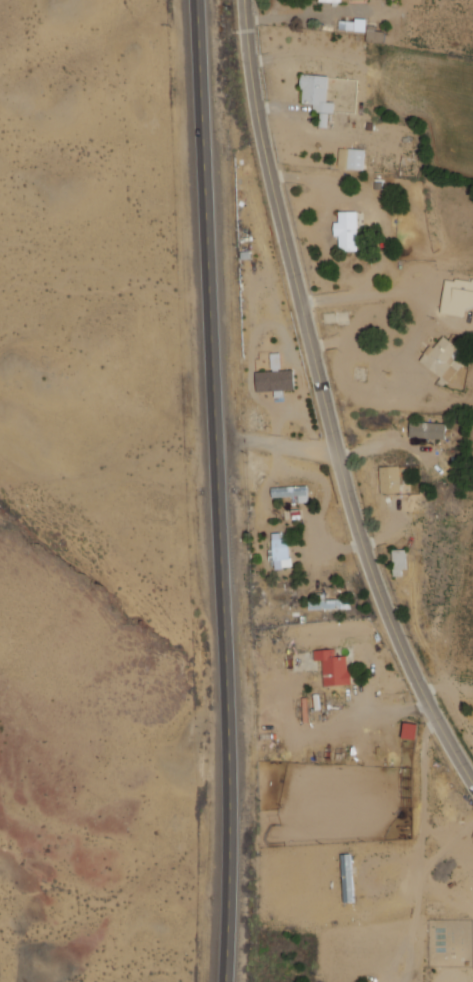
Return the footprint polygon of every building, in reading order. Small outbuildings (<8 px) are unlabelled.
[(384,32),(367,30),(366,41),(383,43),(384,32)] [(328,75),(302,74),(300,103),(313,103),(313,111),(319,111),(319,127),(326,127),(327,113),(333,113),(334,102),(327,102),(328,75)] [(337,168),(363,169),(364,149),(338,148),(337,168)] [(334,236),(338,236),(338,250),(357,250),(357,211),(338,212),(338,222),(333,222),(334,236)] [(445,289),(445,305),(472,306),(472,291),(445,289)] [(450,365),(461,349),(442,336),(434,347),(430,345),(418,361),(448,382),(457,369),(450,365)] [(255,372),(256,391),(274,391),(274,397),(283,396),(283,390),(294,389),(293,369),(280,370),(279,353),(270,353),(271,371),(255,372)] [(446,423),(410,421),(409,437),(445,438),(446,423)] [(400,492),(399,466),(379,466),(380,493),(400,492)] [(298,502),(307,502),(307,485),(271,487),(271,497),(298,496),(298,502)] [(290,567),(289,539),(280,539),(280,532),(271,533),(272,550),(268,550),(269,560),(274,560),(274,568),(290,567)] [(403,549),(392,549),(393,576),(404,575),(403,549)] [(323,686),(349,685),(348,655),(335,656),(334,649),(314,649),(314,660),(322,660),(323,686)] [(418,724),(405,721),(402,737),(415,740),(418,724)] [(341,854),(343,902),(352,902),(351,854),(341,854)]
